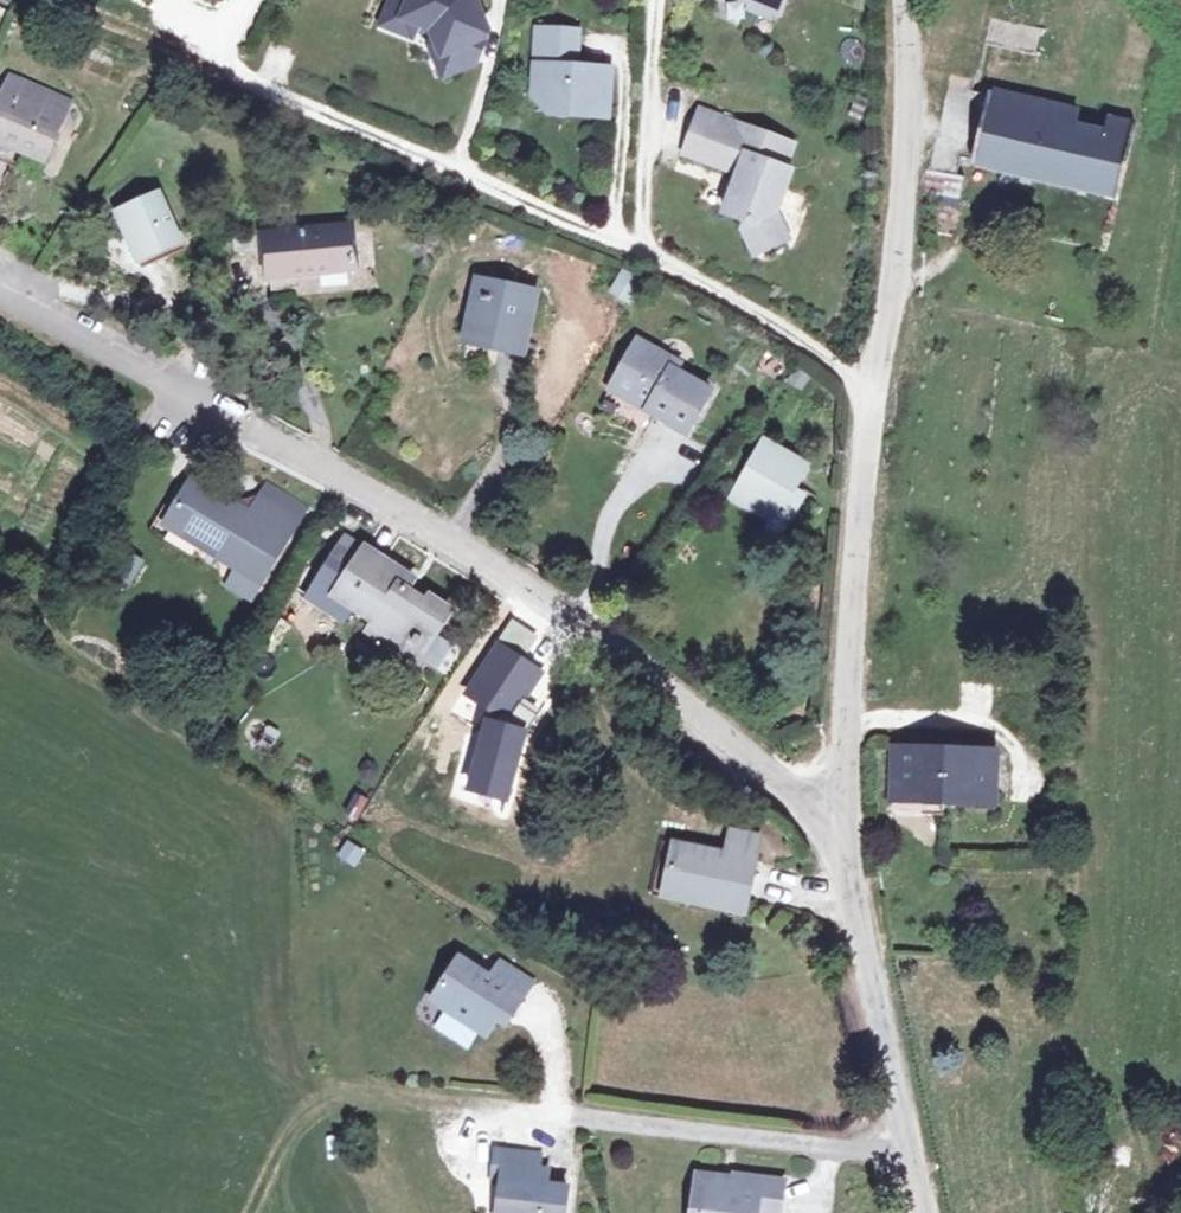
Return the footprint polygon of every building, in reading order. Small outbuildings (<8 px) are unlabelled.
[(377,22),(406,34),(411,21),(426,27),(432,41),(437,53),(447,49),(455,66),(471,60),(483,31),(471,0),(387,0),(377,22)] [(742,3),(740,9),(762,17),(769,0),(736,0),(742,3)] [(991,11),(985,43),(1043,54),(1048,20),(991,11)] [(572,37),(533,35),(529,103),(544,104),(543,119),(604,123),(607,75),(569,73),(572,37)] [(438,74),(455,66),(447,49),(437,53),(432,41),(425,43),(438,74)] [(0,125),(0,145),(40,162),(65,105),(17,85),(0,125)] [(985,98),(968,170),(1116,207),(1134,132),(1106,126),(1102,138),(1075,129),(1076,117),(985,98)] [(792,145),(700,113),(685,156),(740,175),(726,213),(749,221),(746,230),(757,254),(789,238),(775,215),(790,171),(785,169),(792,145)] [(959,179),(926,175),(924,199),(956,203),(959,179)] [(167,202),(122,217),(131,241),(140,238),(149,260),(183,248),(167,202)] [(353,238),(274,247),(279,291),(360,283),(353,238)] [(261,249),(246,249),(248,266),(263,266),(261,249)] [(538,286),(471,273),(457,345),(524,357),(538,286)] [(627,304),(635,282),(614,275),(607,297),(627,304)] [(643,341),(614,386),(653,410),(649,417),(683,438),(710,395),(677,372),(682,365),(643,341)] [(744,467),(779,493),(802,505),(818,481),(806,473),(819,451),(774,422),(744,467)] [(769,508),(779,493),(744,467),(732,485),(769,508)] [(200,475),(168,528),(239,572),(228,590),(252,605),(310,511),(278,492),(264,514),(200,475)] [(354,574),(342,592),(382,617),(371,634),(420,663),(455,612),(437,600),(432,607),(413,593),(418,584),(368,551),(350,539),(335,562),(354,574)] [(122,549),(107,582),(128,592),(143,559),(122,549)] [(995,747),(885,741),(882,802),(992,807),(995,747)] [(718,865),(675,854),(666,895),(738,913),(754,842),(725,835),(718,865)] [(341,844),(334,859),(354,868),(361,854),(341,844)] [(472,1034),(477,1027),(484,1014),(497,1022),(520,983),(490,963),(481,975),(450,960),(429,991),(434,1010),(472,1034)] [(484,1014),(477,1027),(491,1032),(497,1022),(484,1014)] [(496,1149),(493,1180),(504,1181),(500,1212),(565,1212),(568,1187),(545,1184),(537,1183),(539,1168),(541,1155),(496,1149)] [(548,1169),(539,1168),(537,1183),(545,1184),(548,1169)] [(693,1174),(690,1201),(696,1210),(692,1212),(776,1212),(780,1181),(731,1174),(729,1184),(719,1182),(719,1177),(693,1174)] [(748,1174),(719,1177),(719,1182),(729,1184),(748,1174)]
